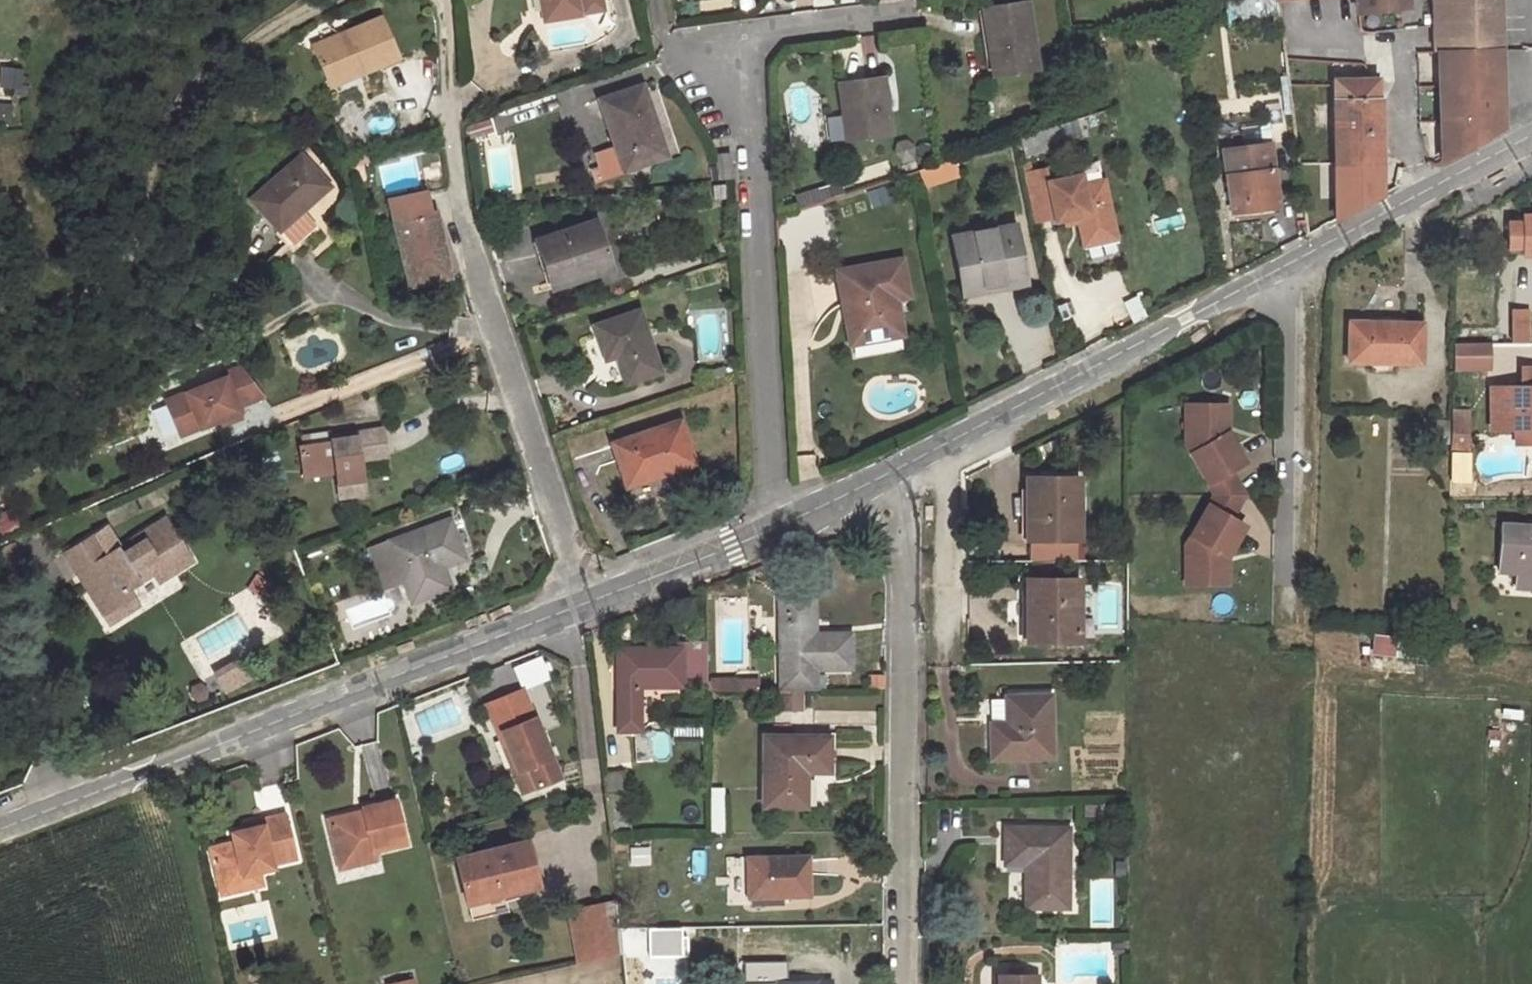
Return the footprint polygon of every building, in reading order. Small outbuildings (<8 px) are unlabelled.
[(545,22),(582,16),(580,0),(542,0),(545,22)] [(1360,14),(1409,8),(1408,0),(1359,0),(1360,14)] [(1433,26),(1435,53),(1438,53),(1502,52),(1501,0),(1432,0),(1433,26)] [(1033,1),(986,7),(994,72),(1040,68),(1033,1)] [(374,74),(406,58),(389,21),(327,48),(343,81),(371,68),(374,74)] [(1438,53),(1443,164),(1504,132),(1502,52),(1438,53)] [(1,67),(0,79),(0,87),(7,87),(7,93),(25,95),(28,78),(21,77),(22,70),(1,67)] [(887,79),(843,85),(850,140),(897,134),(887,79)] [(1334,82),(1338,220),(1384,196),(1382,102),(1379,102),(1379,81),(1334,82)] [(648,89),(604,102),(629,174),(667,164),(653,125),(661,123),(648,89)] [(0,104),(0,122),(15,123),(17,106),(0,104)] [(1266,133),(1241,137),(1243,151),(1268,147),(1266,133)] [(895,151),(903,158),(912,155),(915,145),(907,138),(897,141),(895,151)] [(1224,154),(1233,215),(1277,208),(1268,147),(1243,151),(1224,154)] [(305,154),(257,196),(282,226),(330,184),(305,154)] [(732,184),(731,159),(717,160),(718,186),(732,184)] [(922,171),(926,186),(959,176),(955,161),(922,171)] [(1047,169),(1024,174),(1035,223),(1056,219),(1057,222),(1065,221),(1079,218),(1080,223),(1085,247),(1117,240),(1105,182),(1084,186),(1082,176),(1050,183),(1047,169)] [(423,198),(394,202),(404,284),(439,281),(433,213),(425,214),(423,198)] [(1510,226),(1510,253),(1525,253),(1525,261),(1531,261),(1531,220),(1526,220),(1526,226),(1510,226)] [(599,222),(543,241),(552,266),(548,268),(555,288),(614,269),(599,222)] [(1016,224),(956,237),(966,291),(1027,279),(1016,224)] [(851,309),(853,318),(845,320),(851,347),(902,337),(896,301),(908,299),(901,262),(836,274),(843,310),(851,309)] [(638,308),(592,324),(605,359),(619,354),(631,388),(662,377),(638,308)] [(843,310),(845,320),(853,318),(851,309),(843,310)] [(1529,347),(1529,314),(1512,314),(1511,347),(1529,347)] [(1421,326),(1350,325),(1349,363),(1420,364),(1421,326)] [(1491,342),(1456,343),(1456,368),(1492,368),(1491,342)] [(239,406),(266,396),(248,365),(226,374),(227,378),(169,400),(182,434),(222,419),(241,411),(239,406)] [(1527,367),(1527,388),(1496,387),(1496,428),(1520,428),(1520,437),(1531,437),(1531,367),(1527,367)] [(1201,407),(1201,434),(1188,434),(1188,445),(1213,486),(1230,476),(1234,473),(1248,465),(1230,434),(1225,434),(1225,426),(1230,426),(1229,406),(1201,407)] [(1188,407),(1188,434),(1201,434),(1201,407),(1188,407)] [(222,419),(223,425),(244,417),(241,411),(222,419)] [(681,418),(612,441),(627,484),(653,476),(651,471),(694,457),(681,418)] [(1470,449),(1471,419),(1456,419),(1455,449),(1470,449)] [(335,442),(296,445),(298,469),(328,465),(329,474),(332,501),(356,498),(353,464),(379,462),(376,434),(334,438),(335,442)] [(627,484),(631,494),(700,471),(694,457),(651,471),(653,476),(627,484)] [(298,469),(299,477),(329,474),(328,465),(298,469)] [(1219,496),(1248,496),(1234,473),(1230,476),(1213,486),(1219,496)] [(1030,481),(1030,541),(1081,540),(1082,480),(1030,481)] [(1211,509),(1231,519),(1234,520),(1248,496),(1219,496),(1211,509)] [(1211,509),(1189,547),(1189,558),(1204,557),(1204,585),(1231,585),(1231,565),(1226,565),(1226,557),(1231,556),(1248,528),(1234,520),(1231,519),(1211,509)] [(95,535),(66,553),(79,574),(87,569),(112,609),(143,590),(135,576),(150,566),(159,580),(163,587),(182,575),(177,568),(193,558),(166,514),(130,536),(134,543),(121,551),(117,544),(106,551),(95,535)] [(452,520),(373,546),(388,589),(446,569),(444,565),(466,556),(452,520)] [(1507,524),(1504,570),(1520,571),(1519,585),(1531,586),(1531,525),(1507,524)] [(1115,557),(1128,557),(1128,544),(1115,544),(1115,557)] [(1189,558),(1189,586),(1204,585),(1204,557),(1189,558)] [(1042,575),(1062,575),(1062,562),(1042,562),(1042,575)] [(143,590),(159,580),(150,566),(135,576),(143,590)] [(1030,582),(1031,644),(1082,643),(1082,581),(1030,582)] [(780,597),(780,691),(814,690),(813,670),(848,670),(849,636),(812,636),(811,596),(780,597)] [(1377,635),(1375,654),(1431,659),(1433,640),(1377,635)] [(642,688),(682,687),(682,684),(691,684),(690,652),(620,652),(620,732),(643,731),(642,688)] [(724,692),(739,692),(739,681),(723,682),(724,692)] [(511,731),(526,766),(518,769),(526,790),(568,773),(530,682),(488,700),(502,734),(511,731)] [(712,692),(724,692),(723,682),(712,682),(712,692)] [(993,759),(1053,759),(1053,698),(1007,698),(1007,725),(993,725),(993,759)] [(764,738),(764,808),(807,808),(807,772),(830,771),(829,738),(764,738)] [(630,832),(624,776),(604,778),(610,834),(630,832)] [(369,812),(360,815),(359,807),(332,814),(341,855),(362,850),(365,859),(381,856),(379,846),(409,839),(399,796),(367,803),(367,805),(369,812)] [(360,815),(369,812),(367,805),(359,807),(360,815)] [(246,869),(263,866),(278,862),(277,858),(300,853),(290,809),(266,814),(268,824),(253,828),(248,823),(237,825),(239,836),(215,841),(224,887),(249,882),(246,869)] [(253,828),(268,824),(266,814),(247,818),(248,823),(253,828)] [(1027,867),(1026,911),(1068,911),(1070,830),(1007,829),(1006,851),(1027,852),(1027,867)] [(470,900),(506,891),(539,882),(529,836),(458,854),(470,900)] [(343,864),(365,859),(362,850),(341,855),(343,864)] [(1006,867),(1027,867),(1027,852),(1006,851),(1006,867)] [(748,900),(812,899),(812,858),(747,859),(748,900)] [(249,882),(265,878),(263,866),(246,869),(249,882)] [(474,918),(511,910),(506,891),(470,900),(474,918)] [(623,953),(621,929),(617,898),(573,908),(584,961),(623,953)] [(584,961),(573,908),(567,910),(579,963),(584,961)] [(779,983),(833,983),(833,980),(789,980),(789,961),(746,962),(746,980),(759,980),(779,980),(779,983)] [(998,983),(1039,983),(1039,974),(998,974),(998,983)]
